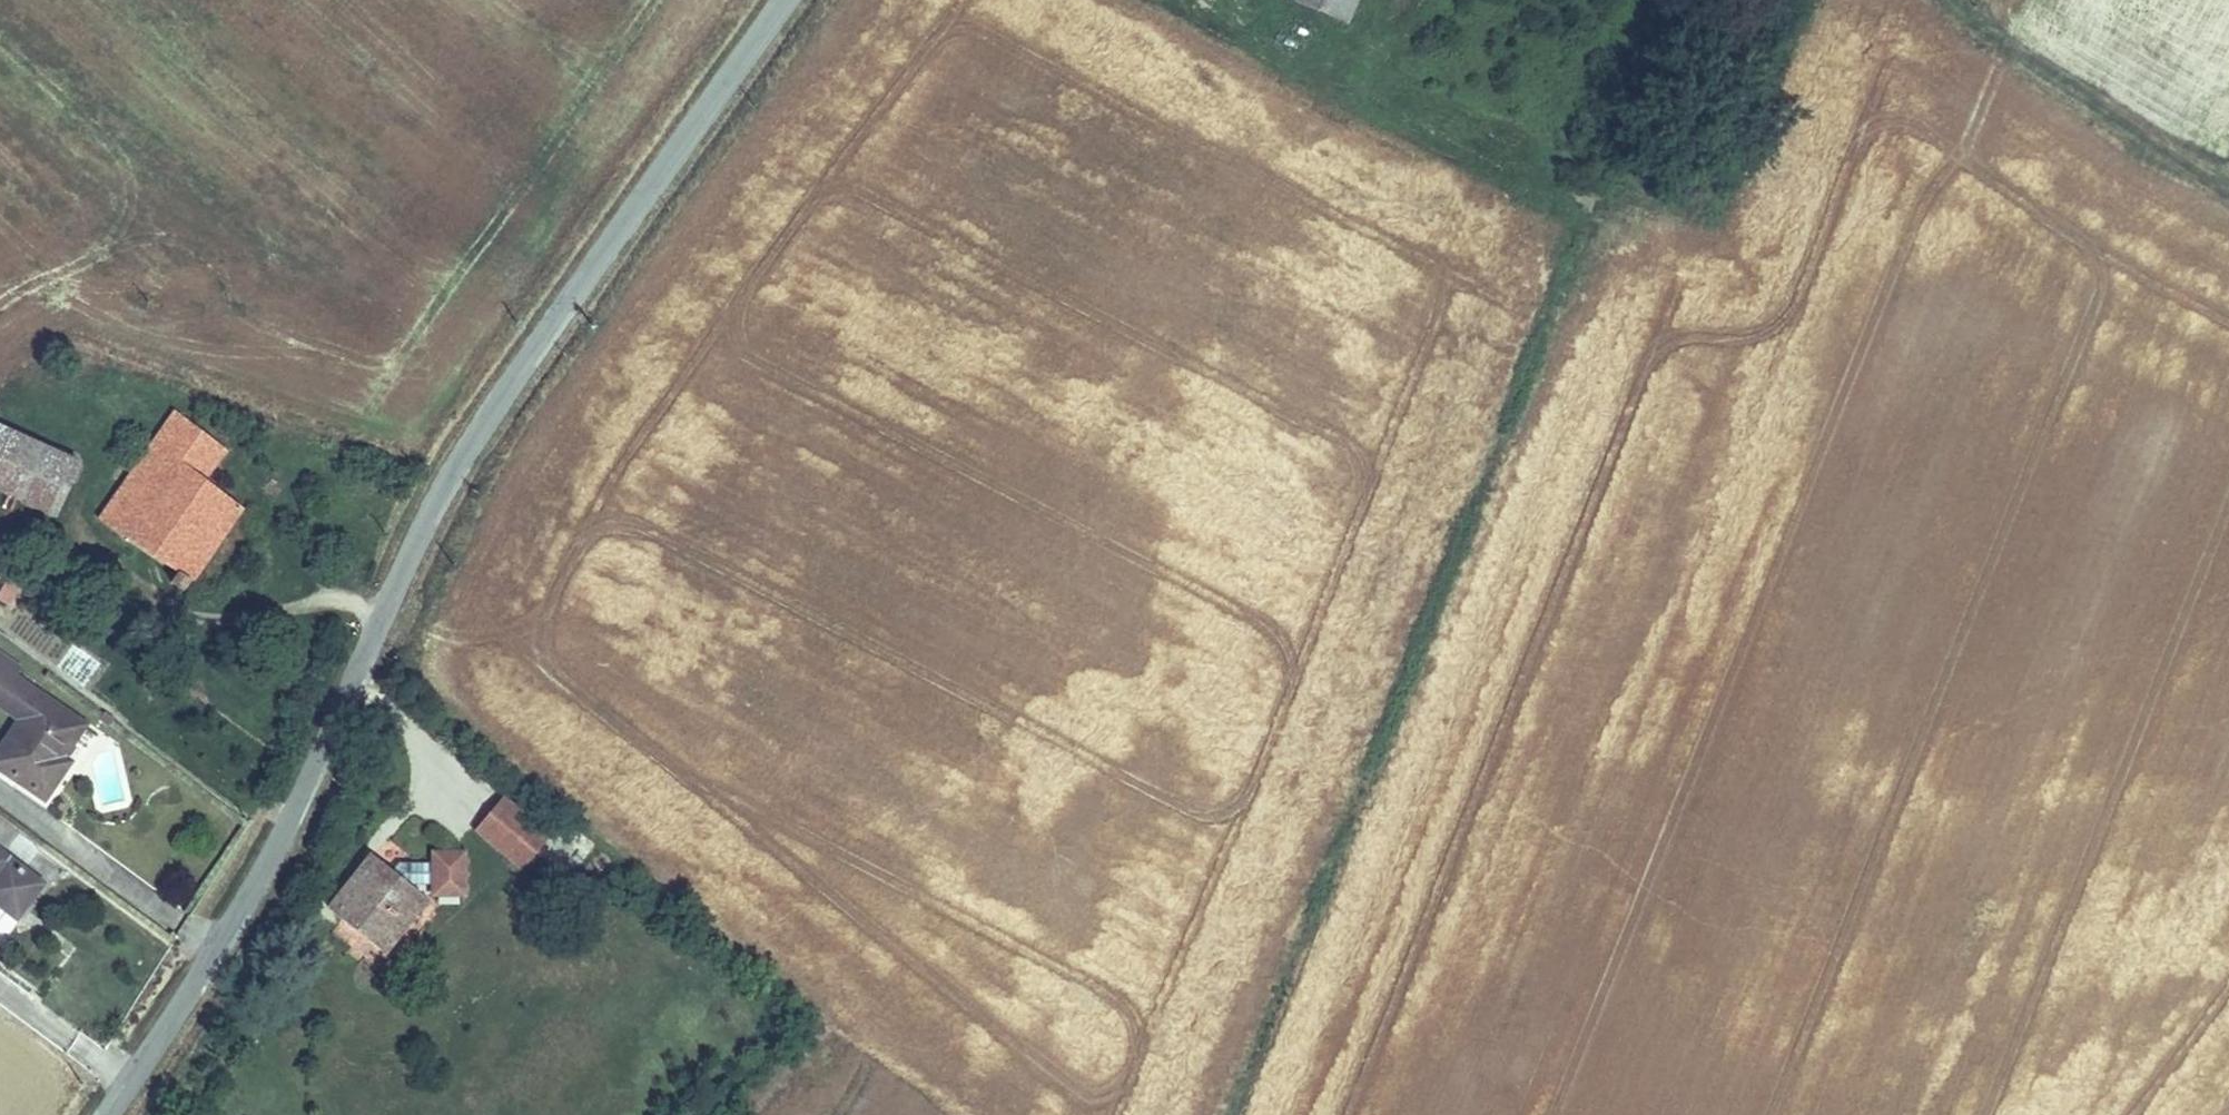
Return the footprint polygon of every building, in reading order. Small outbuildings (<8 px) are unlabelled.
[(1262,5),(1296,20),(1304,0),(1264,0),(1262,5)] [(1306,24),(1361,46),(1379,0),(1316,0),(1306,24)] [(213,470),(160,434),(91,539),(117,555),(163,584),(152,606),(166,616),(228,524),(194,500),(213,470)] [(44,532),(70,484),(0,450),(0,511),(44,532)] [(7,605),(21,580),(3,570),(0,576),(0,601),(7,605)] [(6,728),(0,737),(0,788),(34,813),(62,772),(50,764),(70,737),(0,686),(0,724),(6,728)] [(472,826),(517,869),(549,835),(503,793),(472,826)] [(464,897),(466,848),(430,846),(428,896),(464,897)] [(420,903),(364,867),(324,927),(382,963),(420,903)] [(0,871),(0,922),(10,930),(35,898),(0,871)]
